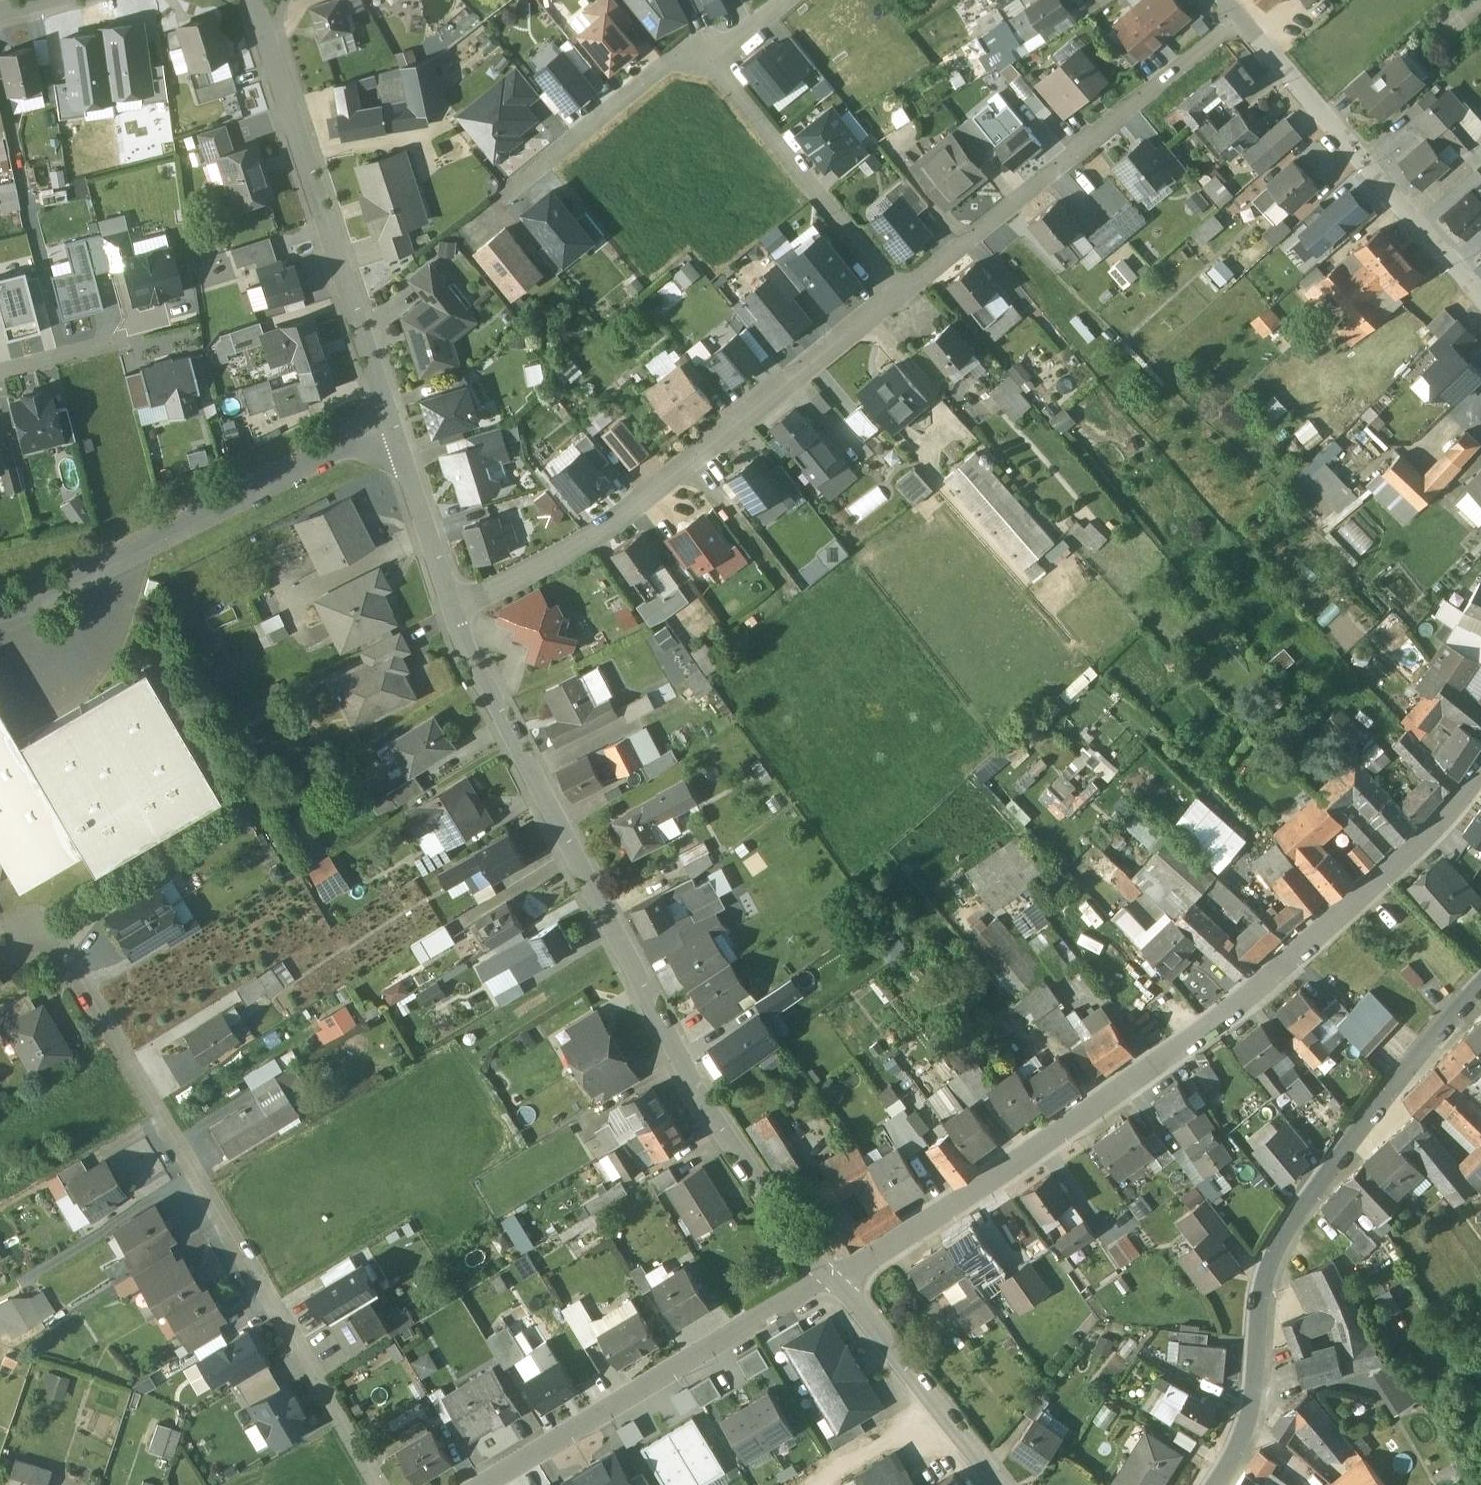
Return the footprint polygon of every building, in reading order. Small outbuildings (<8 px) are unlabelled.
[(311,9),(317,27),(315,28),(326,60),(349,52),(343,34),(352,31),(347,16),(362,11),(358,0),(342,0),(341,0),(338,0),(337,0),(311,9)] [(586,12),(594,22),(607,12),(618,26),(617,28),(620,31),(632,21),(615,0),(601,0),(586,12)] [(656,32),(664,25),(669,21),(672,27),(687,19),(677,0),(630,0),(656,32)] [(696,11),(708,5),(706,0),(691,0),(696,11)] [(708,5),(711,10),(728,6),(741,0),(706,0),(708,5)] [(980,0),(988,12),(997,6),(1002,3),(1000,0),(980,0)] [(1024,9),(1039,31),(1067,15),(1057,0),(1040,0),(1036,2),(1024,9)] [(1174,0),(1144,0),(1135,8),(1136,9),(1162,40),(1189,18),(1174,0)] [(1266,10),(1279,0),(1258,0),(1266,10)] [(988,12),(965,26),(974,41),(978,38),(984,34),(984,33),(1005,18),(997,6),(988,12)] [(1024,9),(1011,18),(1005,18),(1015,36),(1014,36),(1019,44),(1039,31),(1024,9)] [(1162,40),(1136,9),(1116,26),(1127,40),(1142,57),(1143,57),(1162,40)] [(618,26),(607,12),(594,22),(580,34),(611,71),(637,50),(627,37),(626,39),(620,31),(617,28),(618,26)] [(213,18),(178,29),(190,68),(190,70),(203,66),(225,59),(213,18)] [(1005,18),(984,33),(984,34),(992,49),(993,50),(1001,44),(1014,36),(1015,36),(1005,18)] [(669,21),(664,25),(668,29),(672,27),(669,21)] [(102,31),(102,33),(102,36),(111,99),(140,95),(151,93),(148,69),(142,26),(102,31)] [(992,49),(984,34),(978,38),(986,52),(992,49)] [(111,99),(102,36),(63,41),(69,84),(73,109),(84,108),(112,104),(111,99)] [(1014,36),(1001,44),(1006,52),(1010,50),(1019,44),(1014,36)] [(814,65),(791,37),(779,47),(802,75),(814,65)] [(592,67),(569,39),(559,47),(563,52),(564,51),(583,75),(592,67)] [(1127,40),(1118,48),(1132,66),(1142,57),(1127,40)] [(47,43),(34,45),(37,68),(50,66),(47,43)] [(758,57),(745,68),(771,100),(802,75),(779,47),(776,43),(758,57)] [(1001,44),(993,50),(992,49),(986,52),(979,57),(982,62),(988,73),(996,68),(998,71),(1017,59),(1010,50),(1006,52),(1001,44)] [(0,57),(0,61),(9,99),(41,91),(31,50),(0,57)] [(563,52),(537,73),(550,88),(565,107),(568,111),(595,89),(583,75),(564,51),(563,52)] [(1105,81),(1079,51),(1047,78),(1067,101),(1056,110),(1063,118),(1105,81)] [(756,54),(742,65),(745,68),(758,57),(756,54)] [(1132,66),(1142,78),(1153,69),(1143,57),(1142,57),(1132,66)] [(225,59),(203,66),(208,83),(230,77),(225,59)] [(386,107),(383,107),(387,132),(429,125),(427,113),(444,109),(433,59),(402,68),(405,83),(409,103),(386,107)] [(1374,82),(1362,93),(1364,94),(1384,117),(1421,84),(1400,59),(1374,82)] [(1238,61),(1214,81),(1212,78),(1210,80),(1220,92),(1231,105),(1257,84),(1238,61)] [(982,62),(971,68),(978,79),(988,73),(982,62)] [(203,66),(190,70),(190,68),(186,69),(192,90),(208,85),(208,83),(203,66)] [(141,106),(168,103),(163,67),(148,69),(151,93),(140,95),(141,106)] [(402,68),(378,74),(382,87),(385,88),(405,83),(402,68)] [(540,96),(517,68),(501,81),(505,86),(507,85),(525,108),(526,107),(540,96)] [(1010,86),(996,69),(988,76),(1002,93),(1010,86)] [(1365,72),(1346,90),(1356,101),(1364,94),(1362,93),(1374,82),(1365,72)] [(375,75),(354,81),(356,91),(377,84),(375,75)] [(230,77),(208,83),(208,85),(192,90),(197,104),(235,93),(230,77)] [(1067,101),(1047,78),(1036,87),(1056,110),(1067,101)] [(1210,80),(1176,108),(1190,125),(1204,113),(1200,109),(1220,92),(1210,80)] [(354,81),(335,87),(337,101),(357,96),(356,91),(354,81)] [(405,83),(385,88),(382,87),(386,107),(409,103),(405,83)] [(55,86),(60,123),(86,119),(84,108),(73,109),(69,84),(55,86)] [(505,86),(482,104),(486,110),(467,125),(494,159),(501,160),(507,155),(508,150),(521,139),(517,134),(535,119),(526,107),(525,108),(507,85),(505,86)] [(565,107),(550,88),(540,95),(555,114),(565,107)] [(986,100),(993,109),(1006,99),(999,90),(986,100)] [(1464,111),(1447,93),(1435,104),(1416,121),(1432,140),(1438,135),(1448,146),(1452,143),(1466,130),(1455,119),(1464,111)] [(1426,94),(1407,111),(1416,121),(1435,104),(1426,94)] [(357,96),(337,101),(340,115),(350,113),(360,111),(357,96)] [(991,112),(978,123),(997,145),(1023,123),(1004,101),(991,112)] [(360,111),(350,113),(340,115),(344,140),(387,132),(383,107),(360,111)] [(987,107),(974,118),(978,123),(991,112),(987,107)] [(1190,125),(1176,108),(1165,118),(1178,134),(1189,126),(1190,125)] [(860,142),(833,109),(799,137),(826,170),(832,165),(860,142)] [(1190,125),(1189,126),(1205,144),(1213,138),(1212,138),(1219,131),(1204,113),(1190,125)] [(1219,131),(1212,138),(1213,138),(1205,144),(1218,159),(1225,154),(1228,158),(1257,135),(1240,114),(1219,131)] [(972,116),(951,133),(979,167),(999,150),(995,146),(997,145),(978,123),(974,118),(972,116)] [(1284,119),(1242,154),(1259,174),(1301,139),(1284,119)] [(997,145),(995,146),(999,150),(1014,168),(1041,145),(1023,123),(997,145)] [(0,128),(0,157),(9,156),(3,127),(0,128)] [(224,127),(195,137),(204,167),(216,163),(216,161),(233,156),(224,127)] [(1466,130),(1452,143),(1461,155),(1462,156),(1477,142),(1476,142),(1466,130)] [(951,133),(911,165),(947,209),(962,197),(957,190),(981,170),(979,167),(951,133)] [(1476,142),(1477,142),(1462,156),(1476,171),(1480,166),(1480,137),(1476,142)] [(1146,141),(1115,166),(1140,196),(1165,176),(1166,175),(1157,164),(1161,161),(1154,152),(1154,151),(1146,141)] [(1427,141),(1400,164),(1423,190),(1450,167),(1449,166),(1439,154),(1427,141)] [(870,155),(860,142),(832,165),(842,177),(870,155)] [(1154,151),(1154,152),(1161,161),(1157,164),(1166,175),(1165,176),(1170,182),(1186,169),(1164,143),(1154,151)] [(1448,146),(1439,154),(1449,166),(1461,155),(1452,143),(1448,146)] [(233,156),(216,161),(216,163),(229,203),(244,199),(247,206),(270,198),(254,149),(233,156)] [(404,154),(359,168),(359,169),(362,169),(376,210),(368,212),(376,236),(379,235),(404,227),(423,221),(423,219),(417,221),(408,193),(413,191),(402,156),(404,155),(404,154)] [(882,165),(874,156),(861,167),(868,175),(882,165)] [(1317,187),(1294,161),(1268,185),(1268,186),(1252,200),(1263,212),(1279,197),(1292,211),(1317,187)] [(1229,193),(1215,176),(1202,187),(1217,204),(1229,193)] [(929,206),(907,178),(887,195),(895,205),(901,199),(915,216),(929,206)] [(0,189),(0,214),(20,210),(15,186),(0,189)] [(1473,194),(1480,203),(1480,186),(1473,194)] [(576,220),(552,191),(524,213),(548,243),(561,259),(562,258),(565,262),(591,241),(587,237),(589,236),(576,220)] [(65,193),(42,197),(45,209),(68,204),(65,193)] [(1325,214),(1326,215),(1310,229),(1308,232),(1310,244),(1321,248),(1344,229),(1365,211),(1349,193),(1327,212),(1325,214)] [(1198,194),(1187,204),(1196,215),(1208,206),(1198,194)] [(1472,194),(1447,217),(1469,242),(1480,230),(1480,203),(1473,194),(1472,194)] [(895,205),(871,224),(899,258),(929,233),(915,216),(901,199),(895,205)] [(1080,229),(1057,201),(1030,224),(1053,251),(1065,241),(1079,229),(1080,229)] [(1130,203),(1109,220),(1125,238),(1146,221),(1130,203)] [(1320,204),(1302,220),(1310,229),(1326,215),(1325,214),(1327,212),(1320,204)] [(1365,211),(1344,229),(1351,237),(1376,215),(1369,207),(1365,211)] [(1217,221),(1206,208),(1196,216),(1207,229),(1217,221)] [(604,236),(586,213),(576,220),(589,236),(587,237),(591,241),(594,245),(604,236)] [(1280,219),(1263,235),(1274,247),(1291,230),(1280,219)] [(1109,220),(1098,229),(1113,248),(1125,238),(1109,220)] [(404,227),(379,235),(387,261),(413,252),(404,227)] [(1079,229),(1065,241),(1079,257),(1092,246),(1086,239),(1087,238),(1079,229)] [(1113,248),(1098,229),(1087,238),(1086,239),(1092,246),(1102,257),(1113,248)] [(1401,254),(1380,229),(1355,251),(1367,265),(1351,278),(1339,264),(1325,277),(1321,280),(1330,291),(1342,304),(1357,291),(1401,254)] [(537,270),(505,230),(478,252),(510,292),(537,270)] [(128,232),(101,238),(110,271),(110,274),(125,270),(123,263),(135,260),(128,232)] [(85,240),(94,275),(110,271),(101,238),(101,236),(85,240)] [(799,255),(792,261),(809,281),(830,307),(860,282),(822,236),(799,255)] [(268,239),(231,251),(237,271),(255,265),(274,259),(268,239)] [(50,277),(62,322),(104,311),(94,275),(85,240),(64,245),(71,272),(50,277)] [(1079,257),(1065,241),(1053,251),(1067,267),(1079,257)] [(455,244),(441,243),(441,256),(454,257),(455,244)] [(561,259),(548,243),(539,251),(557,274),(568,265),(565,262),(562,258),(561,259)] [(1092,246),(1079,257),(1088,268),(1102,257),(1092,246)] [(779,265),(800,289),(809,281),(791,261),(799,255),(793,248),(776,262),(779,265)] [(180,295),(170,252),(135,260),(123,263),(125,270),(134,306),(152,302),(153,304),(164,302),(163,299),(180,295)] [(1401,254),(1357,291),(1366,301),(1385,285),(1397,299),(1422,278),(1401,254)] [(274,259),(255,265),(262,287),(247,292),(254,314),(284,304),(300,298),(302,298),(292,269),(283,272),(280,264),(277,265),(274,259)] [(674,272),(683,286),(700,275),(690,261),(674,272)] [(997,289),(975,263),(949,284),(971,310),(983,300),(997,289)] [(1221,263),(1210,273),(1221,285),(1231,275),(1221,263)] [(447,284),(431,264),(410,280),(427,300),(447,284)] [(1135,278),(1123,264),(1113,272),(1125,286),(1135,278)] [(800,289),(779,265),(766,276),(769,279),(773,276),(790,297),(800,289)] [(1317,267),(1300,282),(1308,291),(1321,280),(1325,277),(1317,267)] [(26,283),(24,274),(0,281),(0,318),(7,345),(41,336),(33,308),(26,283)] [(790,297),(773,276),(769,279),(742,301),(754,316),(779,347),(810,321),(790,297)] [(33,308),(45,305),(38,279),(26,283),(33,308)] [(1308,291),(1306,293),(1315,304),(1330,291),(1321,280),(1308,291)] [(427,300),(418,307),(420,310),(409,319),(408,323),(409,327),(412,329),(416,330),(417,337),(410,340),(421,376),(459,365),(451,338),(444,340),(442,335),(470,312),(447,284),(427,300)] [(997,289),(983,300),(996,316),(1010,305),(997,289)] [(1366,301),(1357,291),(1342,304),(1353,317),(1368,335),(1383,322),(1366,301)] [(300,298),(284,304),(287,315),(304,309),(300,298)] [(996,316),(983,300),(971,310),(984,327),(997,317),(996,316)] [(754,316),(742,301),(733,308),(745,324),(754,316)] [(1023,317),(1012,304),(1010,305),(996,316),(997,317),(984,327),(995,339),(1023,317)] [(1282,321),(1270,308),(1253,323),(1265,336),(1282,321)] [(1445,311),(1427,328),(1439,340),(1456,323),(1445,311)] [(1353,317),(1338,331),(1352,348),(1368,335),(1353,317)] [(263,337),(262,337),(264,344),(272,365),(295,357),(300,373),(325,365),(310,321),(263,337)] [(1094,336),(1081,321),(1075,325),(1089,341),(1094,336)] [(1439,340),(1429,349),(1440,360),(1452,348),(1459,356),(1474,341),(1456,323),(1439,340)] [(259,324),(229,334),(235,353),(264,344),(262,337),(263,337),(259,324)] [(972,351),(951,325),(950,324),(925,345),(925,346),(926,346),(947,372),(947,373),(948,373),(973,352),(973,351),(972,351)] [(229,334),(220,337),(226,356),(235,353),(229,334)] [(735,383),(760,363),(738,335),(712,356),(733,381),(735,383)] [(1452,348),(1440,360),(1425,375),(1433,383),(1433,397),(1447,397),(1455,406),(1480,380),(1480,378),(1459,356),(1452,348)] [(973,352),(948,373),(954,380),(979,360),(973,352)] [(705,376),(686,353),(676,361),(680,365),(696,384),(705,376)] [(733,381),(712,356),(699,367),(719,392),(733,381)] [(190,359),(140,372),(141,375),(150,408),(151,409),(166,405),(171,422),(199,415),(194,397),(200,395),(190,359)] [(895,364),(875,382),(873,379),(859,392),(893,432),(895,431),(891,426),(907,413),(910,417),(928,402),(895,364)] [(325,365),(300,373),(303,382),(298,384),(304,401),(305,400),(334,391),(325,365)] [(680,365),(649,390),(661,404),(677,424),(680,427),(711,402),(696,384),(680,365)] [(1021,366),(1011,374),(1020,384),(1027,379),(1030,376),(1021,366)] [(150,408),(141,375),(125,379),(134,412),(150,408)] [(463,376),(440,383),(444,395),(467,388),(470,387),(463,376)] [(1009,377),(990,394),(1002,408),(1020,393),(1022,391),(1009,377)] [(1027,379),(1020,384),(1026,391),(1032,385),(1027,379)] [(268,381),(241,390),(250,417),(276,408),(277,408),(272,393),(272,392),(268,381)] [(272,392),(272,393),(277,408),(276,408),(280,418),(308,409),(305,400),(304,401),(298,384),(272,392)] [(477,397),(471,387),(470,387),(467,388),(474,411),(481,408),(477,397)] [(444,395),(424,401),(435,435),(438,434),(461,427),(478,422),(474,411),(467,388),(444,395)] [(1020,393),(1002,408),(1013,420),(1030,405),(1020,393)] [(43,400),(42,395),(24,400),(25,404),(16,407),(13,411),(24,452),(60,443),(62,442),(54,413),(51,401),(46,399),(43,400)] [(677,424),(661,404),(651,413),(667,433),(677,424)] [(817,435),(796,409),(772,429),(793,454),(793,455),(817,435)] [(67,410),(54,413),(62,442),(60,443),(62,448),(76,445),(67,410)] [(1059,413),(1049,421),(1059,434),(1070,425),(1059,413)] [(622,422),(604,436),(616,451),(634,437),(622,422)] [(234,427),(222,431),(228,453),(240,450),(234,427)] [(461,427),(438,434),(442,446),(465,439),(461,427)] [(500,428),(468,438),(472,449),(503,439),(500,428)] [(609,462),(587,434),(574,444),(582,453),(583,452),(599,470),(609,462)] [(817,435),(793,455),(793,454),(792,454),(817,484),(841,463),(818,434),(817,435)] [(1466,436),(1445,455),(1451,461),(1443,468),(1451,475),(1477,446),(1466,436)] [(634,437),(616,451),(630,468),(648,454),(634,437)] [(503,439),(472,449),(442,458),(447,476),(454,473),(463,502),(496,492),(499,486),(497,479),(492,477),(488,465),(509,458),(503,439)] [(1336,455),(1329,449),(1293,485),(1299,492),(1302,490),(1331,520),(1352,499),(1355,501),(1366,492),(1362,488),(1352,494),(1325,466),(1336,455)] [(599,470),(583,452),(582,453),(554,476),(563,487),(578,505),(579,507),(601,489),(603,489),(608,486),(609,480),(605,475),(602,475),(599,470)] [(1451,461),(1445,455),(1423,480),(1436,492),(1451,475),(1443,468),(1451,461)] [(975,456),(944,482),(1034,584),(1045,574),(1035,562),(1054,546),(975,456)] [(1423,480),(1399,457),(1381,476),(1418,511),(1436,492),(1423,480)] [(758,459),(730,481),(755,513),(778,495),(783,491),(770,474),(758,459)] [(841,463),(817,484),(829,499),(854,478),(841,463)] [(801,494),(780,467),(770,474),(783,491),(778,495),(786,505),(801,494)] [(17,471),(1,475),(6,497),(22,492),(17,471)] [(932,492),(915,472),(896,488),(914,508),(932,492)] [(1468,491),(1480,504),(1480,478),(1468,491)] [(563,487),(553,494),(569,513),(578,505),(563,487)] [(548,489),(530,501),(548,527),(566,515),(548,489)] [(61,503),(71,525),(89,518),(80,496),(61,503)] [(1327,534),(1364,505),(1359,498),(1323,530),(1327,534)] [(348,501),(298,526),(321,573),(371,547),(348,501)] [(497,518),(465,529),(477,565),(509,554),(506,545),(501,529),(497,518)] [(726,553),(701,518),(676,536),(678,540),(695,563),(701,571),(726,553)] [(510,526),(501,529),(506,545),(515,542),(510,526)] [(1328,538),(1353,567),(1357,564),(1331,535),(1328,538)] [(641,536),(613,556),(633,584),(634,584),(646,575),(661,564),(641,536)] [(1116,553),(1102,539),(1095,547),(1087,539),(1081,545),(1102,567),(1116,553)] [(695,563),(678,540),(668,547),(684,570),(695,563)] [(817,555),(828,568),(845,554),(833,540),(817,555)] [(661,564),(646,575),(659,594),(663,599),(678,589),(661,564)] [(379,572),(318,603),(336,639),(354,630),(360,641),(394,624),(380,595),(388,590),(379,572)] [(646,575),(634,584),(646,602),(647,602),(659,594),(646,575)] [(1479,585),(1463,612),(1480,619),(1480,586),(1479,585)] [(659,594),(647,602),(646,602),(636,609),(650,628),(665,621),(689,603),(678,589),(663,599),(659,594)] [(538,592),(504,609),(500,622),(520,628),(549,613),(549,612),(538,592)] [(1445,601),(1458,608),(1463,598),(1449,592),(1445,601)] [(1480,646),(1480,619),(1463,612),(1448,605),(1437,619),(1454,629),(1480,646)] [(549,613),(520,628),(517,638),(534,643),(528,660),(546,666),(550,654),(558,657),(572,650),(565,637),(557,635),(562,619),(556,608),(549,612),(549,613)] [(263,649),(289,638),(279,615),(253,625),(263,649)] [(570,622),(562,619),(557,635),(565,637),(570,622)] [(649,633),(671,685),(697,674),(675,622),(649,633)] [(1454,629),(1445,644),(1477,662),(1480,666),(1480,646),(1454,629)] [(400,634),(363,653),(369,664),(397,650),(400,656),(409,652),(400,634)] [(720,666),(705,644),(692,653),(706,675),(720,666)] [(1477,662),(1445,644),(1434,662),(1432,666),(1448,679),(1459,688),(1460,687),(1461,687),(1467,678),(1477,662)] [(369,664),(330,684),(338,701),(350,695),(365,724),(415,699),(402,675),(408,672),(400,656),(397,650),(369,664)] [(1270,661),(1278,672),(1292,662),(1283,651),(1270,661)] [(599,669),(583,678),(597,706),(607,701),(614,697),(599,669)] [(143,673),(17,747),(80,855),(92,876),(219,802),(143,673)] [(583,678),(547,696),(561,724),(548,731),(558,749),(616,719),(607,701),(597,706),(583,678)] [(1477,685),(1467,678),(1461,687),(1470,695),(1477,685)] [(1448,679),(1433,701),(1427,697),(1409,718),(1426,732),(1444,710),(1459,688),(1448,679)] [(1460,687),(1459,688),(1444,710),(1456,719),(1454,723),(1459,727),(1480,742),(1480,705),(1470,695),(1461,687),(1460,687)] [(620,711),(627,725),(655,711),(648,697),(620,711)] [(0,864),(17,892),(80,855),(17,747),(0,718),(0,864)] [(434,720),(392,746),(411,776),(453,750),(434,720)] [(1459,727),(1452,736),(1475,751),(1480,743),(1480,742),(1459,727)] [(641,731),(626,740),(641,768),(657,759),(641,731)] [(1426,750),(1407,731),(1391,747),(1411,767),(1426,750)] [(1452,736),(1446,744),(1441,742),(1432,754),(1457,777),(1475,751),(1452,736)] [(626,740),(605,751),(612,765),(619,779),(639,769),(641,768),(626,740)] [(1376,746),(1358,761),(1369,772),(1386,757),(1376,746)] [(1456,781),(1426,750),(1411,767),(1425,781),(1441,799),(1456,781)] [(605,751),(587,760),(592,770),(606,763),(608,768),(612,765),(605,751)] [(641,768),(639,769),(647,783),(677,764),(671,751),(657,759),(641,768)] [(587,760),(558,775),(573,804),(602,788),(592,770),(587,760)] [(1357,765),(1318,799),(1333,817),(1352,800),(1374,781),(1357,765)] [(1019,772),(994,792),(1002,803),(1028,783),(1019,772)] [(1085,798),(1062,776),(1044,794),(1068,818),(1085,798)] [(415,780),(388,796),(397,811),(424,795),(415,780)] [(1374,781),(1352,800),(1369,818),(1390,798),(1374,781)] [(1425,781),(1414,791),(1432,810),(1441,799),(1425,781)] [(489,824),(464,783),(408,818),(420,838),(436,828),(449,849),(489,824)] [(1432,810),(1414,791),(1400,804),(1419,825),(1432,810)] [(1172,821),(1217,869),(1244,843),(1200,796),(1172,821)] [(1390,798),(1369,818),(1396,847),(1418,826),(1392,797),(1390,798)] [(663,802),(653,807),(660,822),(662,824),(672,819),(663,802)] [(1310,806),(1274,837),(1281,846),(1299,831),(1318,815),(1310,806)] [(653,807),(613,826),(633,862),(664,846),(653,825),(660,822),(653,807)] [(1172,839),(1142,811),(1127,827),(1158,855),(1172,839)] [(1479,811),(1461,836),(1480,851),(1480,813),(1479,811)] [(1318,815),(1299,831),(1313,847),(1333,831),(1318,815)] [(1313,847),(1299,831),(1281,846),(1299,867),(1318,851),(1313,847)] [(524,867),(508,838),(478,855),(479,856),(457,868),(465,882),(486,870),(493,884),(524,867)] [(1019,839),(966,875),(980,895),(993,913),(1046,876),(1019,839)] [(1223,886),(1172,839),(1158,855),(1133,882),(1143,892),(1183,928),(1198,912),(1190,905),(1204,890),(1212,897),(1223,886)] [(703,845),(679,857),(684,868),(707,856),(709,855),(703,845)] [(1255,864),(1273,883),(1292,868),(1275,847),(1255,864)] [(443,848),(416,865),(424,878),(451,862),(443,848)] [(1350,886),(1318,851),(1299,867),(1330,903),(1350,886)] [(1358,858),(1352,851),(1346,857),(1351,863),(1358,858)] [(707,856),(684,868),(691,881),(692,881),(712,865),(707,856)] [(1459,877),(1442,857),(1430,867),(1432,869),(1447,887),(1459,877)] [(1131,903),(1143,892),(1133,882),(1110,860),(1098,872),(1131,903)] [(457,868),(439,878),(447,892),(465,882),(457,868)] [(1322,902),(1292,868),(1273,883),(1291,905),(1302,918),(1322,902)] [(1447,887),(1432,869),(1409,889),(1441,926),(1460,909),(1463,907),(1446,887),(1447,887)] [(162,870),(135,887),(141,897),(156,888),(157,889),(169,882),(162,870)] [(486,870),(465,882),(472,896),(493,884),(486,870)] [(962,870),(945,883),(963,908),(980,895),(966,875),(962,870)] [(360,907),(342,875),(322,886),(340,918),(360,907)] [(1459,877),(1447,887),(1446,887),(1463,907),(1460,909),(1467,917),(1480,905),(1480,903),(1459,877)] [(691,881),(660,897),(666,908),(681,900),(682,903),(698,893),(696,889),(692,881),(691,881)] [(709,882),(696,889),(698,893),(682,903),(688,916),(718,900),(718,899),(709,882)] [(1242,903),(1223,886),(1212,897),(1231,914),(1242,903)] [(141,897),(106,918),(119,938),(169,908),(157,889),(156,888),(141,897)] [(490,888),(473,898),(480,908),(496,899),(490,888)] [(729,894),(718,899),(718,900),(688,916),(693,927),(714,916),(735,905),(729,894)] [(660,897),(629,913),(644,940),(674,924),(666,908),(660,897)] [(1242,924),(1253,913),(1242,903),(1231,914),(1242,924)] [(1290,928),(1302,918),(1291,905),(1279,915),(1290,928)] [(507,906),(471,928),(478,940),(476,941),(484,954),(522,931),(507,906)] [(169,908),(119,938),(132,959),(166,938),(181,928),(180,927),(169,908)] [(1279,915),(1275,912),(1270,917),(1262,908),(1255,914),(1279,937),(1290,928),(1279,915)] [(1225,938),(1198,912),(1183,928),(1196,941),(1195,943),(1208,955),(1225,938)] [(1255,914),(1253,913),(1239,927),(1244,933),(1263,953),(1279,937),(1255,914)] [(693,927),(678,934),(688,949),(688,950),(708,937),(711,941),(725,933),(714,916),(693,927)] [(192,919),(180,927),(181,928),(166,938),(172,948),(199,931),(192,919)] [(1047,977),(997,919),(975,938),(996,963),(986,971),(1013,1004),(1013,1005),(1018,1011),(1031,1021),(1056,1004),(1041,983),(1047,977)] [(1173,921),(1142,951),(1168,979),(1182,965),(1177,961),(1195,943),(1196,941),(1183,928),(1173,921)] [(557,927),(529,942),(529,943),(536,955),(543,969),(571,953),(557,927)] [(444,930),(410,951),(420,969),(422,967),(454,948),(444,930)] [(1252,963),(1263,953),(1244,933),(1231,944),(1252,963)] [(708,937),(688,950),(688,949),(672,959),(680,972),(679,972),(691,991),(728,966),(711,941),(708,937)] [(1225,938),(1208,955),(1235,981),(1252,963),(1231,944),(1225,938)] [(529,943),(507,955),(513,968),(521,964),(536,955),(529,943)] [(1070,971),(1052,947),(1040,956),(1058,980),(1070,971)] [(513,968),(507,955),(478,971),(494,1000),(530,980),(528,977),(521,964),(513,968)] [(536,955),(521,964),(528,977),(543,969),(536,955)] [(281,966),(270,972),(284,995),(295,988),(281,966)] [(728,966),(691,991),(709,1019),(711,1018),(733,1004),(746,995),(728,966)] [(1424,983),(1409,967),(1401,974),(1415,991),(1424,983)] [(270,972),(257,980),(266,995),(271,1003),(284,995),(270,972)] [(257,980),(237,992),(246,1008),(266,995),(257,980)] [(758,1019),(763,1026),(803,998),(791,981),(755,1006),(761,1016),(758,1019)] [(932,992),(923,983),(919,987),(927,996),(932,992)] [(381,995),(390,1008),(406,998),(397,984),(381,995)] [(1300,991),(1278,1011),(1297,1033),(1289,1039),(1315,1068),(1331,1052),(1309,1027),(1321,1016),(1322,1015),(1320,1013),(1300,991)] [(1350,1014),(1337,1027),(1365,1055),(1398,1021),(1370,993),(1350,1014)] [(27,996),(6,1009),(15,1024),(36,1011),(27,996)] [(902,1013),(888,997),(882,1002),(896,1018),(902,1013)] [(1336,999),(1320,1013),(1322,1015),(1321,1016),(1322,1016),(1327,1018),(1336,1028),(1337,1027),(1350,1014),(1336,999)] [(733,1004),(711,1018),(719,1030),(740,1015),(733,1004)] [(1083,1043),(1056,1004),(1031,1021),(1041,1030),(1048,1031),(1071,1052),(1083,1043)] [(15,1024),(5,1030),(5,1032),(33,1077),(69,1055),(41,1008),(37,1011),(36,1011),(15,1024)] [(234,1008),(186,1037),(203,1064),(251,1035),(234,1008)] [(1101,1008),(1082,1022),(1089,1031),(1093,1028),(1097,1033),(1084,1042),(1106,1071),(1132,1052),(1101,1008)] [(0,1013),(0,1035),(5,1032),(5,1030),(15,1024),(6,1009),(0,1013)] [(373,1010),(361,1017),(366,1026),(378,1019),(373,1010)] [(345,1013),(321,1028),(326,1035),(332,1045),(356,1030),(345,1013)] [(593,1015),(566,1032),(573,1043),(600,1027),(593,1015)] [(763,1026),(758,1019),(757,1019),(712,1051),(731,1078),(776,1045),(763,1026)] [(1467,1035),(1480,1053),(1480,1021),(1467,1035)] [(630,1074),(601,1026),(600,1027),(573,1043),(563,1049),(592,1097),(602,1091),(629,1075),(630,1074)] [(1261,1027),(1236,1045),(1268,1086),(1280,1077),(1268,1063),(1281,1053),(1261,1027)] [(1020,1047),(1008,1034),(996,1045),(1008,1058),(1020,1047)] [(326,1035),(311,1043),(317,1054),(332,1045),(326,1035)] [(1467,1035),(1437,1065),(1462,1089),(1469,1082),(1480,1069),(1480,1053),(1467,1035)] [(271,1041),(265,1045),(270,1054),(277,1049),(271,1041)] [(1106,1071),(1084,1042),(1083,1043),(1071,1052),(1092,1081),(1106,1071)] [(1057,1059),(1024,1083),(1041,1107),(1045,1113),(1078,1089),(1057,1059)] [(892,1061),(884,1066),(890,1075),(898,1070),(892,1061)] [(1205,1091),(1221,1082),(1209,1062),(1193,1071),(1205,1091)] [(1465,1094),(1436,1066),(1416,1086),(1431,1100),(1447,1115),(1450,1111),(1465,1094)] [(989,1090),(972,1068),(960,1077),(980,1103),(991,1095),(988,1091),(989,1090)] [(1280,1077),(1268,1086),(1276,1097),(1287,1088),(1300,1078),(1292,1068),(1280,1077)] [(1469,1082),(1479,1093),(1480,1091),(1480,1069),(1469,1082)] [(292,1074),(276,1084),(281,1092),(288,1102),(304,1092),(292,1074)] [(629,1075),(602,1091),(609,1103),(637,1086),(629,1075)] [(1019,1076),(1005,1086),(1001,1081),(989,1090),(988,1091),(991,1095),(1013,1126),(1041,1107),(1024,1083),(1019,1076)] [(960,1077),(946,1087),(963,1111),(968,1107),(971,1110),(980,1103),(960,1077)] [(1301,1106),(1314,1096),(1300,1078),(1287,1088),(1301,1106)] [(275,1082),(253,1095),(259,1105),(281,1092),(276,1084),(275,1082)] [(1178,1085),(1153,1102),(1171,1127),(1196,1111),(1178,1085)] [(1431,1100),(1416,1086),(1404,1097),(1418,1115),(1431,1100)] [(259,1105),(212,1134),(229,1162),(277,1132),(272,1124),(294,1111),(288,1102),(281,1092),(259,1105)] [(651,1094),(622,1111),(634,1132),(638,1138),(667,1121),(651,1094)] [(1465,1094),(1450,1111),(1480,1141),(1480,1109),(1465,1094)] [(963,1111),(957,1115),(960,1119),(948,1130),(950,1133),(969,1158),(993,1139),(971,1110),(968,1107),(963,1111)] [(1196,1111),(1171,1127),(1185,1147),(1210,1130),(1196,1111)] [(1450,1111),(1447,1115),(1480,1146),(1480,1147),(1480,1141),(1450,1111)] [(903,1112),(892,1120),(902,1134),(913,1126),(903,1112)] [(1418,1115),(1393,1138),(1407,1153),(1411,1150),(1432,1131),(1418,1115)] [(1127,1121),(1095,1143),(1094,1142),(1093,1143),(1118,1180),(1120,1179),(1119,1178),(1151,1155),(1152,1154),(1142,1139),(1127,1119),(1126,1119),(1127,1121)] [(902,1134),(892,1120),(880,1128),(896,1151),(897,1150),(904,1161),(915,1153),(902,1134)] [(667,1121),(638,1138),(647,1153),(656,1167),(685,1150),(667,1121)] [(1308,1146),(1288,1122),(1278,1131),(1298,1155),(1299,1154),(1308,1146)] [(913,1126),(902,1134),(915,1153),(926,1145),(913,1126)] [(608,1128),(595,1137),(607,1157),(621,1149),(617,1142),(608,1128)] [(1210,1130),(1185,1147),(1202,1172),(1226,1155),(1210,1130)] [(1153,1131),(1142,1139),(1152,1154),(1151,1155),(1161,1168),(1174,1158),(1153,1131)] [(1298,1155),(1278,1131),(1255,1150),(1282,1182),(1306,1163),(1299,1154),(1298,1155)] [(1432,1131),(1411,1150),(1417,1158),(1439,1140),(1432,1131)] [(634,1132),(617,1142),(621,1149),(638,1138),(634,1132)] [(969,1158),(950,1133),(928,1150),(957,1187),(980,1172),(969,1158)] [(799,1170),(777,1135),(760,1146),(782,1181),(799,1170)] [(638,1138),(621,1149),(629,1163),(647,1153),(638,1138)] [(1393,1138),(1392,1138),(1379,1151),(1382,1154),(1377,1159),(1404,1189),(1423,1171),(1407,1153),(1393,1138)] [(1439,1140),(1417,1158),(1411,1150),(1407,1153),(1423,1171),(1426,1169),(1456,1205),(1477,1186),(1467,1173),(1461,1166),(1439,1140)] [(1461,1166),(1467,1173),(1480,1160),(1480,1147),(1480,1146),(1461,1166)] [(621,1149),(607,1157),(625,1186),(638,1177),(629,1163),(621,1149)] [(896,1151),(868,1169),(871,1173),(875,1180),(876,1181),(891,1205),(894,1209),(923,1190),(904,1161),(897,1150),(896,1151)] [(1379,1151),(1367,1164),(1369,1167),(1377,1159),(1382,1154),(1379,1151)] [(647,1153),(629,1163),(638,1177),(656,1167),(647,1153)] [(1404,1189),(1377,1159),(1369,1167),(1396,1197),(1404,1189)] [(862,1160),(827,1180),(840,1200),(841,1202),(876,1181),(875,1180),(868,1169),(862,1160)] [(1480,1191),(1480,1160),(1467,1173),(1480,1191)] [(80,1161),(56,1175),(63,1187),(87,1173),(80,1161)] [(87,1173),(63,1187),(68,1194),(73,1191),(91,1222),(113,1209),(109,1203),(124,1195),(105,1163),(87,1173)] [(1369,1167),(1367,1164),(1345,1183),(1363,1204),(1381,1224),(1384,1221),(1398,1208),(1402,1203),(1369,1167)] [(701,1171),(677,1187),(666,1194),(667,1195),(696,1240),(731,1218),(731,1216),(729,1217),(701,1173),(702,1172),(701,1171)] [(668,1172),(647,1185),(657,1201),(667,1195),(666,1194),(677,1187),(668,1172)] [(1070,1204),(1050,1175),(1021,1196),(1041,1224),(1043,1223),(1055,1214),(1070,1204)] [(1222,1194),(1208,1175),(1196,1185),(1208,1201),(1210,1203),(1222,1194)] [(827,1180),(802,1198),(812,1215),(833,1203),(840,1200),(827,1180)] [(1363,1204),(1345,1183),(1333,1197),(1351,1217),(1363,1204)] [(1161,1184),(1142,1197),(1152,1210),(1170,1197),(1161,1184)] [(626,1197),(620,1187),(597,1201),(603,1211),(626,1197)] [(1198,1188),(1183,1198),(1192,1210),(1207,1200),(1198,1188)] [(1351,1217),(1333,1197),(1321,1210),(1340,1228),(1351,1217)] [(1208,1201),(1190,1216),(1206,1238),(1212,1234),(1217,1241),(1219,1240),(1231,1230),(1210,1203),(1208,1201)] [(833,1203),(812,1215),(840,1262),(866,1245),(855,1229),(851,1232),(833,1203)] [(1083,1222),(1070,1204),(1055,1214),(1068,1232),(1083,1222)] [(891,1205),(869,1219),(880,1236),(902,1222),(894,1209),(891,1205)] [(156,1212),(115,1235),(130,1260),(125,1262),(126,1264),(155,1247),(157,1251),(165,1247),(174,1242),(156,1212)] [(1055,1214),(1043,1223),(1055,1241),(1068,1232),(1055,1214)] [(1206,1238),(1190,1216),(1178,1225),(1195,1246),(1206,1238)] [(1381,1224),(1357,1246),(1369,1259),(1390,1238),(1388,1234),(1393,1230),(1384,1221),(1381,1224)] [(1068,1232),(1055,1241),(1066,1255),(1093,1236),(1083,1222),(1068,1232)] [(990,1258),(969,1229),(945,1246),(965,1274),(976,1267),(990,1258)] [(1217,1241),(1212,1234),(1206,1238),(1195,1246),(1181,1257),(1205,1289),(1237,1264),(1219,1240),(1217,1241)] [(1138,1255),(1125,1237),(1117,1243),(1130,1261),(1138,1255)] [(1128,1263),(1115,1245),(1106,1251),(1119,1269),(1128,1263)] [(945,1246),(911,1270),(930,1298),(961,1277),(963,1281),(960,1283),(969,1296),(977,1291),(965,1274),(945,1246)] [(1357,1246),(1350,1255),(1361,1268),(1369,1259),(1357,1246)] [(155,1247),(126,1264),(135,1279),(171,1258),(165,1247),(157,1251),(155,1247)] [(171,1258),(135,1279),(144,1294),(169,1279),(167,1275),(178,1268),(171,1258)] [(1358,1312),(1332,1260),(1305,1274),(1323,1311),(1329,1309),(1334,1318),(1358,1312)] [(326,1278),(333,1289),(356,1274),(349,1264),(326,1278)] [(178,1268),(167,1275),(169,1279),(144,1294),(160,1320),(166,1316),(201,1295),(183,1265),(178,1268)] [(976,1267),(965,1274),(977,1291),(983,1299),(994,1291),(976,1267)] [(1046,1293),(1028,1268),(1002,1286),(1020,1312),(1046,1293)] [(325,1291),(309,1302),(320,1319),(326,1316),(332,1325),(366,1303),(380,1294),(364,1269),(356,1274),(333,1289),(327,1294),(325,1291)] [(641,1272),(630,1279),(643,1300),(653,1294),(652,1293),(653,1292),(641,1272)] [(653,1292),(652,1293),(653,1294),(676,1331),(709,1311),(685,1272),(653,1292)] [(1378,1294),(1387,1315),(1400,1310),(1391,1288),(1378,1294)] [(969,1296),(954,1307),(963,1320),(986,1304),(983,1299),(977,1291),(969,1296)] [(201,1295),(166,1316),(182,1341),(205,1327),(208,1331),(215,1327),(215,1328),(224,1322),(206,1292),(201,1295)] [(14,1299),(0,1308),(0,1335),(8,1330),(12,1338),(40,1321),(28,1301),(14,1299)] [(366,1303),(332,1325),(349,1353),(384,1332),(380,1326),(366,1303)] [(986,1304),(963,1320),(978,1340),(989,1332),(984,1324),(994,1316),(986,1304)] [(593,1329),(580,1308),(563,1319),(584,1355),(600,1345),(599,1343),(611,1336),(604,1326),(593,1329)] [(632,1309),(619,1317),(625,1327),(639,1319),(632,1309)] [(1323,1311),(1283,1324),(1291,1344),(1307,1338),(1315,1335),(1317,1330),(1335,1324),(1334,1318),(1329,1309),(1323,1311)] [(403,1312),(380,1326),(384,1332),(389,1342),(412,1328),(403,1312)] [(1358,1312),(1334,1318),(1335,1324),(1341,1346),(1344,1358),(1367,1352),(1364,1337),(1370,1336),(1358,1312)] [(625,1327),(619,1317),(604,1326),(611,1336),(599,1343),(600,1345),(616,1372),(633,1362),(634,1363),(657,1349),(639,1319),(625,1327)] [(973,1335),(961,1319),(952,1325),(964,1341),(973,1335)] [(784,1351),(802,1380),(845,1354),(827,1325),(804,1338),(784,1351)] [(205,1327),(182,1341),(191,1356),(221,1338),(215,1328),(215,1327),(208,1331),(205,1327)] [(784,1351),(804,1338),(798,1327),(767,1345),(774,1357),(784,1351)] [(1208,1334),(1179,1331),(1178,1343),(1206,1346),(1208,1334)] [(506,1333),(486,1344),(504,1374),(514,1368),(524,1362),(512,1342),(506,1333)] [(247,1337),(199,1365),(213,1390),(230,1379),(261,1360),(247,1337)] [(531,1357),(519,1338),(512,1342),(524,1362),(530,1359),(529,1357),(531,1357)] [(1307,1338),(1291,1344),(1296,1357),(1312,1353),(1307,1338)] [(1206,1346),(1178,1343),(1176,1362),(1186,1363),(1186,1367),(1210,1380),(1223,1381),(1226,1348),(1206,1346)] [(1312,1353),(1296,1357),(1303,1383),(1370,1367),(1367,1352),(1344,1358),(1341,1346),(1312,1353)] [(576,1399),(545,1348),(531,1357),(529,1357),(530,1359),(542,1378),(525,1388),(544,1418),(545,1418),(544,1416),(560,1407),(560,1408),(562,1407),(561,1406),(574,1398),(575,1399),(576,1399)] [(737,1364),(748,1383),(769,1371),(757,1352),(737,1364)] [(802,1380),(819,1409),(863,1383),(865,1382),(847,1353),(845,1354),(802,1380)] [(427,1355),(410,1365),(419,1381),(436,1371),(427,1355)] [(524,1362),(514,1368),(525,1388),(542,1378),(530,1359),(524,1362)] [(261,1360),(230,1379),(236,1390),(267,1371),(261,1360)] [(1414,1402),(1389,1363),(1374,1374),(1398,1413),(1414,1402)] [(250,1412),(281,1394),(267,1371),(236,1390),(250,1412)] [(447,1404),(446,1404),(455,1420),(454,1421),(470,1447),(517,1419),(492,1377),(447,1404)] [(1188,1395),(1161,1378),(1142,1408),(1171,1426),(1176,1419),(1175,1418),(1188,1395)] [(701,1413),(721,1401),(709,1381),(689,1394),(701,1413)] [(819,1409),(837,1439),(858,1426),(880,1412),(863,1383),(819,1409)] [(285,1391),(281,1394),(250,1412),(274,1451),(307,1431),(300,1418),(303,1417),(295,1402),(292,1404),(285,1391)] [(80,1399),(64,1393),(57,1412),(73,1418),(80,1399)] [(1335,1426),(1307,1393),(1284,1415),(1297,1428),(1314,1445),(1335,1426)] [(440,1394),(428,1401),(444,1427),(454,1421),(455,1420),(446,1404),(447,1404),(440,1394)] [(769,1395),(721,1424),(746,1465),(793,1436),(769,1395)] [(1215,1409),(1188,1395),(1175,1418),(1176,1419),(1203,1433),(1215,1409)] [(1039,1397),(1024,1416),(1033,1423),(1034,1422),(1036,1423),(1043,1413),(1049,1404),(1039,1397)] [(1043,1413),(1036,1423),(1034,1422),(1033,1423),(1011,1454),(1039,1474),(1062,1441),(1045,1429),(1052,1419),(1043,1413)] [(1284,1415),(1272,1432),(1285,1444),(1297,1428),(1284,1415)] [(691,1420),(639,1452),(659,1484),(707,1484),(724,1474),(691,1420)] [(1335,1426),(1314,1445),(1333,1461),(1342,1460),(1356,1449),(1337,1425),(1335,1426)] [(864,1437),(858,1426),(837,1439),(827,1445),(834,1455),(864,1437)] [(420,1427),(399,1440),(406,1451),(427,1438),(420,1427)] [(181,1437),(158,1429),(149,1456),(155,1458),(170,1463),(172,1464),(181,1437)] [(1197,1442),(1180,1432),(1174,1442),(1191,1452),(1197,1442)] [(1285,1444),(1272,1432),(1261,1447),(1276,1457),(1285,1444)] [(397,1456),(415,1484),(420,1484),(450,1467),(431,1436),(427,1438),(406,1451),(397,1456)] [(1150,1437),(1129,1471),(1124,1468),(1113,1484),(1157,1484),(1162,1476),(1167,1479),(1181,1457),(1150,1437)] [(1261,1447),(1245,1470),(1266,1484),(1284,1484),(1286,1481),(1294,1470),(1276,1457),(1261,1447)] [(1356,1449),(1342,1460),(1350,1470),(1364,1458),(1356,1449)] [(170,1463),(155,1458),(150,1472),(165,1477),(170,1463)] [(871,1471),(880,1484),(909,1484),(894,1458),(871,1471)] [(1333,1484),(1385,1484),(1364,1458),(1350,1470),(1333,1484)] [(588,1474),(595,1484),(628,1484),(613,1459),(588,1474)] [(14,1465),(8,1484),(48,1484),(51,1477),(14,1465)] [(848,1484),(880,1484),(871,1471),(848,1484)] [(1244,1472),(1236,1484),(1263,1484),(1244,1472)] [(588,1474),(570,1484),(595,1484),(588,1474)]
